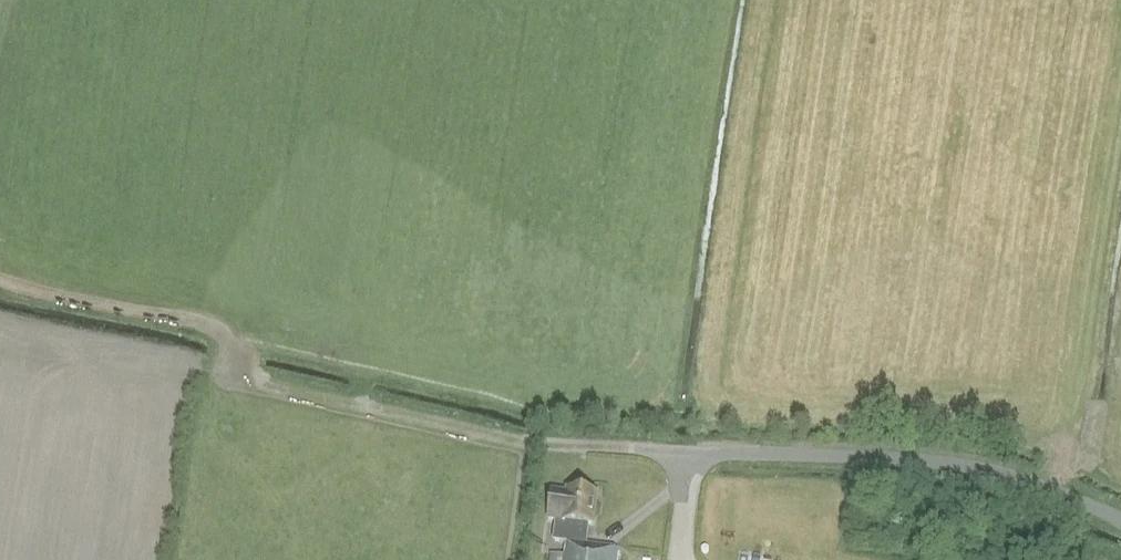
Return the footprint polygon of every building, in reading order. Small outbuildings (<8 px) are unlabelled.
[(616,550),(586,545),(589,526),(593,527),(598,494),(569,490),(568,492),(552,490),(547,521),(556,522),(553,541),(568,543),(566,557),(551,555),(550,559),(615,559),(616,550)]
